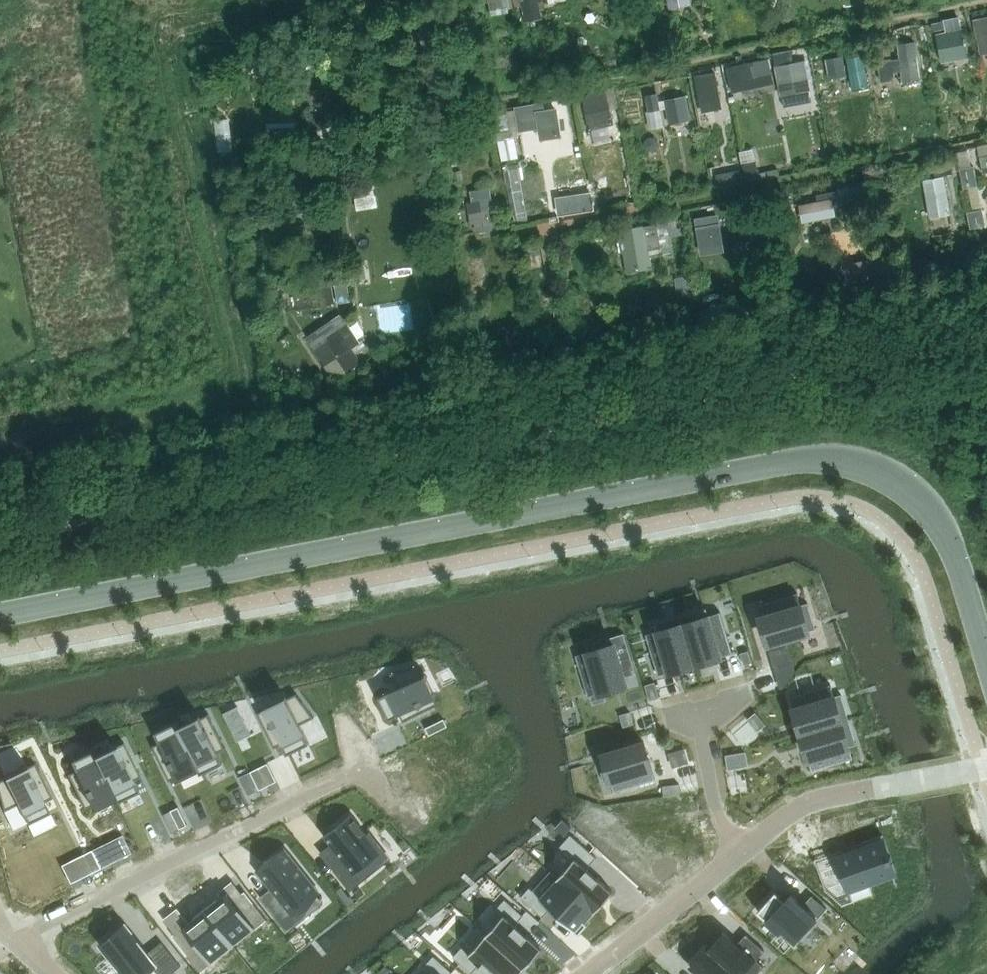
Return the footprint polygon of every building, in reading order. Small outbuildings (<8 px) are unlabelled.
[(483,2),(489,1),(491,15),(508,11),(506,0),(482,0),(483,2)] [(543,19),(539,0),(522,0),(527,21),(543,19)] [(974,21),(982,55),(986,55),(986,18),(974,21)] [(944,22),(932,25),(933,32),(945,30),(944,22)] [(968,59),(966,43),(962,29),(959,30),(958,22),(949,23),(951,30),(947,31),(948,33),(935,36),(937,48),(939,61),(950,59),(951,62),(968,59)] [(903,82),(921,80),(917,41),(898,44),(900,59),(893,60),(893,59),(879,60),(881,83),(896,81),(895,74),(902,73),(903,82)] [(876,44),(878,57),(892,54),(890,42),(876,44)] [(791,50),(773,53),(781,96),(798,93),(810,91),(805,61),(793,63),(791,50)] [(853,91),(870,87),(863,52),(847,56),(853,91)] [(843,55),(826,58),(830,77),(847,74),(843,55)] [(729,92),(772,84),(767,59),(755,62),(755,63),(724,68),(729,92)] [(715,70),(696,74),(703,110),(722,107),(715,70)] [(312,118),(316,131),(336,125),(330,109),(329,110),(323,92),(314,95),(311,88),(305,91),(312,110),(306,113),(309,120),(312,118)] [(605,88),(582,92),(590,129),(614,124),(605,88)] [(656,93),(644,96),(648,112),(659,109),(656,93)] [(684,96),(663,100),(668,124),(689,121),(684,96)] [(543,137),(559,135),(555,110),(542,113),(541,109),(535,111),(534,105),(520,108),(522,128),(540,125),(543,137)] [(222,149),(237,148),(236,116),(221,116),(222,149)] [(496,122),(498,134),(511,132),(509,120),(496,122)] [(481,127),(474,129),(476,140),(483,139),(481,127)] [(648,138),(645,142),(646,147),(650,150),(655,149),(658,145),(657,141),(653,138),(648,138)] [(454,145),(444,146),(447,162),(457,160),(454,145)] [(934,165),(936,177),(953,173),(951,162),(934,165)] [(975,165),(961,168),(965,188),(979,186),(975,165)] [(739,169),(723,172),(725,183),(748,179),(746,173),(740,175),(739,169)] [(282,183),(279,207),(311,212),(316,178),(289,174),(287,184),(282,183)] [(944,177),(925,181),(930,217),(950,214),(944,177)] [(819,202),(801,206),(804,221),(835,215),(834,209),(843,207),(841,199),(865,194),(863,183),(837,188),(838,189),(817,194),(819,202)] [(366,185),(353,187),(354,196),(367,194),(366,185)] [(471,193),(473,203),(470,204),(472,222),(477,222),(478,232),(492,229),(489,208),(491,208),(488,190),(471,193)] [(983,209),(968,212),(971,228),(986,225),(983,209)] [(717,216),(693,220),(700,257),(724,252),(717,216)] [(650,268),(647,252),(660,250),(656,225),(643,228),(643,227),(624,231),(630,270),(650,268)] [(963,251),(966,264),(974,262),(971,249),(963,251)] [(883,257),(853,262),(857,282),(887,276),(883,257)] [(680,298),(693,296),(689,276),(676,279),(680,298)] [(347,279),(335,281),(339,304),(351,302),(347,279)] [(339,317),(312,334),(319,344),(314,346),(326,364),(337,357),(338,358),(347,372),(362,362),(353,348),(359,344),(347,324),(345,326),(339,317)] [(801,591),(757,604),(768,643),(813,629),(801,591)] [(721,611),(683,623),(695,663),(733,652),(721,611)] [(683,623),(646,634),(658,674),(695,663),(683,623)] [(587,651),(576,654),(588,695),(627,684),(625,677),(636,673),(624,632),(611,636),(613,644),(599,647),(587,651)] [(749,650),(741,653),(744,664),(752,662),(749,650)] [(397,687),(379,696),(390,718),(400,714),(403,721),(438,704),(435,696),(437,695),(426,673),(424,674),(419,664),(390,673),(397,687)] [(655,682),(645,685),(650,700),(660,697),(655,682)] [(831,684),(790,696),(802,733),(842,721),(831,684)] [(265,709),(257,712),(275,747),(282,744),(287,754),(309,743),(300,724),(314,717),(297,693),(287,697),(286,695),(264,706),(265,709)] [(620,714),(624,726),(634,723),(630,711),(620,714)] [(756,712),(748,718),(758,731),(766,724),(756,712)] [(181,727),(178,728),(189,749),(191,748),(201,768),(199,769),(201,773),(223,762),(218,752),(226,748),(209,713),(201,717),(200,715),(180,725),(181,727)] [(443,719),(426,727),(429,735),(447,726),(443,719)] [(160,742),(153,745),(170,780),(177,777),(178,779),(199,769),(201,768),(191,748),(189,749),(178,728),(181,727),(180,725),(178,721),(155,731),(160,742)] [(842,721),(802,733),(813,770),(853,758),(842,721)] [(95,755),(93,756),(104,777),(106,776),(115,796),(114,797),(116,801),(138,790),(133,780),(141,776),(124,741),(116,745),(115,743),(94,753),(95,755)] [(644,741),(600,755),(611,793),(656,780),(644,741)] [(75,770),(67,774),(84,808),(92,805),(93,807),(114,797),(115,796),(106,776),(104,777),(93,756),(95,755),(94,753),(92,748),(70,759),(75,770)] [(746,752),(727,755),(729,768),(748,765),(746,752)] [(0,780),(0,797),(4,810),(18,803),(27,822),(49,811),(44,802),(52,798),(35,763),(28,766),(27,764),(4,775),(5,777),(0,780)] [(258,767),(250,771),(259,789),(267,786),(258,767)] [(250,771),(240,776),(249,795),(259,789),(250,771)] [(178,807),(171,810),(180,828),(187,825),(178,807)] [(352,813),(324,836),(331,844),(341,856),(346,863),(337,870),(352,888),(353,890),(356,888),(364,881),(358,873),(383,852),(369,834),(352,813)] [(574,858),(558,877),(596,911),(613,891),(599,879),(600,878),(588,867),(597,857),(571,834),(560,846),(574,858)] [(890,834),(818,861),(828,893),(849,910),(906,892),(902,879),(906,877),(890,834)] [(101,845),(91,850),(100,868),(110,863),(101,845)] [(286,848),(258,870),(273,888),(261,897),(290,932),(312,914),(305,905),(319,894),(322,892),(322,891),(286,848)] [(91,850),(84,853),(93,871),(100,868),(91,850)] [(530,887),(521,897),(543,917),(551,909),(563,920),(564,919),(579,933),(588,923),(586,921),(596,911),(558,877),(551,870),(534,890),(530,887)] [(238,886),(220,898),(235,919),(253,907),(238,886)] [(776,891),(758,911),(780,931),(783,928),(797,940),(817,917),(819,918),(828,908),(813,895),(805,904),(792,893),(786,900),(776,891)] [(193,892),(188,896),(198,910),(196,911),(212,935),(235,919),(220,898),(205,909),(193,892)] [(349,896),(345,900),(349,906),(356,901),(351,895),(349,896)] [(503,915),(486,934),(525,970),(534,960),(533,958),(542,948),(528,936),(529,935),(517,924),(524,916),(505,899),(496,909),(503,915)] [(101,944),(125,973),(147,973),(155,967),(160,973),(172,973),(182,966),(163,943),(150,953),(126,923),(101,944)] [(709,950),(725,964),(736,973),(757,973),(763,967),(756,961),(765,951),(746,934),(738,943),(726,932),(723,935),(710,950),(709,950)] [(453,956),(472,973),(479,965),(489,973),(522,973),(525,970),(486,934),(469,953),(462,947),(453,956)] [(689,969),(694,973),(736,973),(725,964),(709,950),(707,949),(689,969)] [(430,973),(451,973),(453,972),(434,955),(425,965),(432,971),(430,973)]
